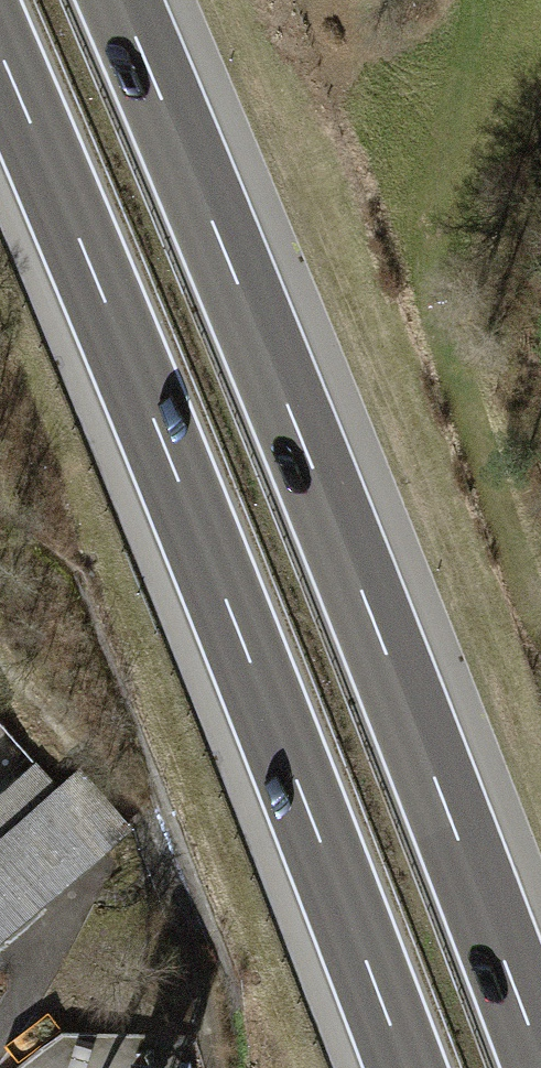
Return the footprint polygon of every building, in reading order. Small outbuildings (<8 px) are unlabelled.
[(108,843),(37,761),(0,793),(0,933),(108,843)]
